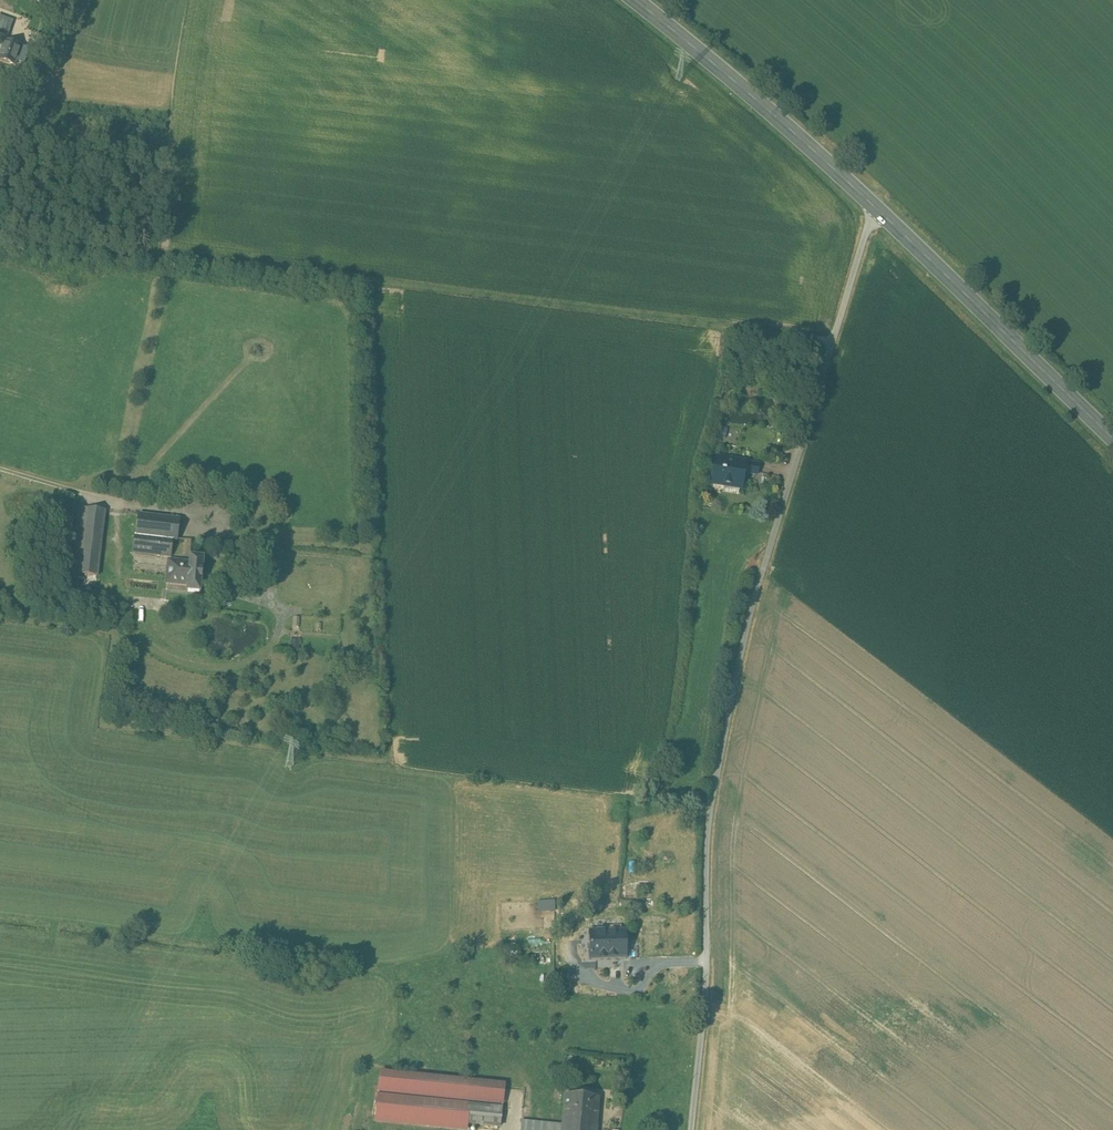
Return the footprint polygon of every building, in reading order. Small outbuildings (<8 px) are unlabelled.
[(15,11),(0,7),(0,14),(13,18),(15,11)] [(8,35),(14,20),(0,15),(0,32),(8,35)] [(6,40),(0,56),(0,59),(15,65),(17,60),(22,46),(6,40)] [(38,52),(22,46),(17,60),(33,65),(38,52)] [(726,438),(727,427),(718,426),(716,436),(726,438)] [(744,462),(716,458),(712,484),(724,486),(724,481),(740,484),(742,472),(744,462)] [(758,464),(744,462),(742,472),(757,474),(758,464)] [(71,574),(97,577),(105,510),(79,507),(71,574)] [(180,519),(138,514),(136,536),(172,541),(177,541),(180,519)] [(172,541),(136,536),(135,536),(133,553),(171,557),(172,541)] [(204,558),(190,556),(189,563),(187,585),(187,592),(201,593),(204,558)] [(189,563),(176,562),(174,584),(187,585),(189,563)] [(555,912),(555,900),(538,900),(538,911),(555,912)] [(626,930),(607,931),(608,958),(627,958),(626,930)] [(607,931),(590,931),(590,959),(608,958),(607,931)] [(551,942),(520,944),(521,965),(552,964),(551,942)] [(503,1088),(381,1076),(377,1121),(466,1129),(467,1123),(466,1123),(468,1105),(502,1108),(503,1088)] [(565,1094),(562,1126),(562,1129),(597,1129),(600,1097),(565,1094)] [(502,1108),(468,1105),(466,1123),(467,1123),(500,1127),(502,1108)] [(522,1122),(521,1129),(562,1129),(562,1126),(522,1122)]
